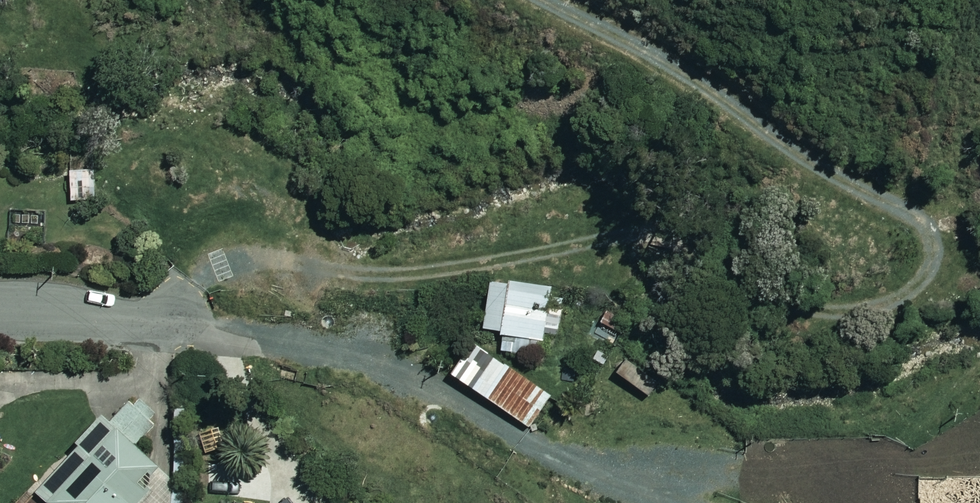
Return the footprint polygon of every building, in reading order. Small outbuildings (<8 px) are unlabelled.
[(94,206),(91,155),(67,156),(69,207),(94,206)] [(501,330),(499,348),(538,352),(540,331),(555,332),(558,295),(547,294),(548,283),(486,276),(480,328),(501,330)] [(548,393),(464,334),(442,365),(526,424),(548,393)] [(126,399),(110,420),(95,409),(34,491),(50,502),(129,502),(120,497),(149,457),(133,446),(153,419),(126,399)]
